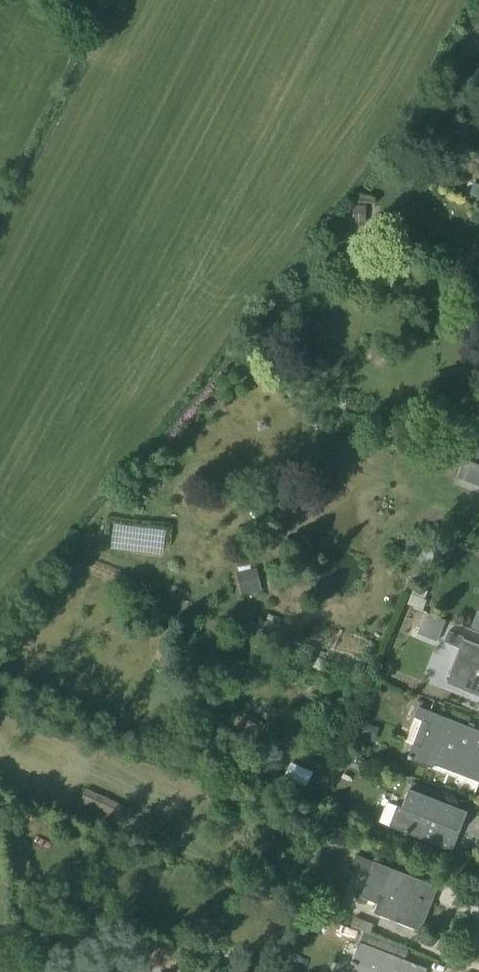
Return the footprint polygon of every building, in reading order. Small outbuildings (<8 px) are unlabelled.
[(241,592),(262,590),(261,568),(240,570),(241,592)] [(462,640),(448,676),(464,683),(460,693),(478,700),(478,647),(462,640)] [(478,789),(478,786),(478,736),(427,715),(408,761),(478,789)] [(398,789),(382,828),(451,856),(467,816),(398,789)] [(30,864),(14,860),(10,873),(27,877),(30,864)] [(360,898),(378,905),(374,915),(420,933),(424,923),(437,890),(374,865),(360,898)] [(354,971),(425,971),(403,963),(408,951),(363,933),(351,964),(357,966),(354,971)]
